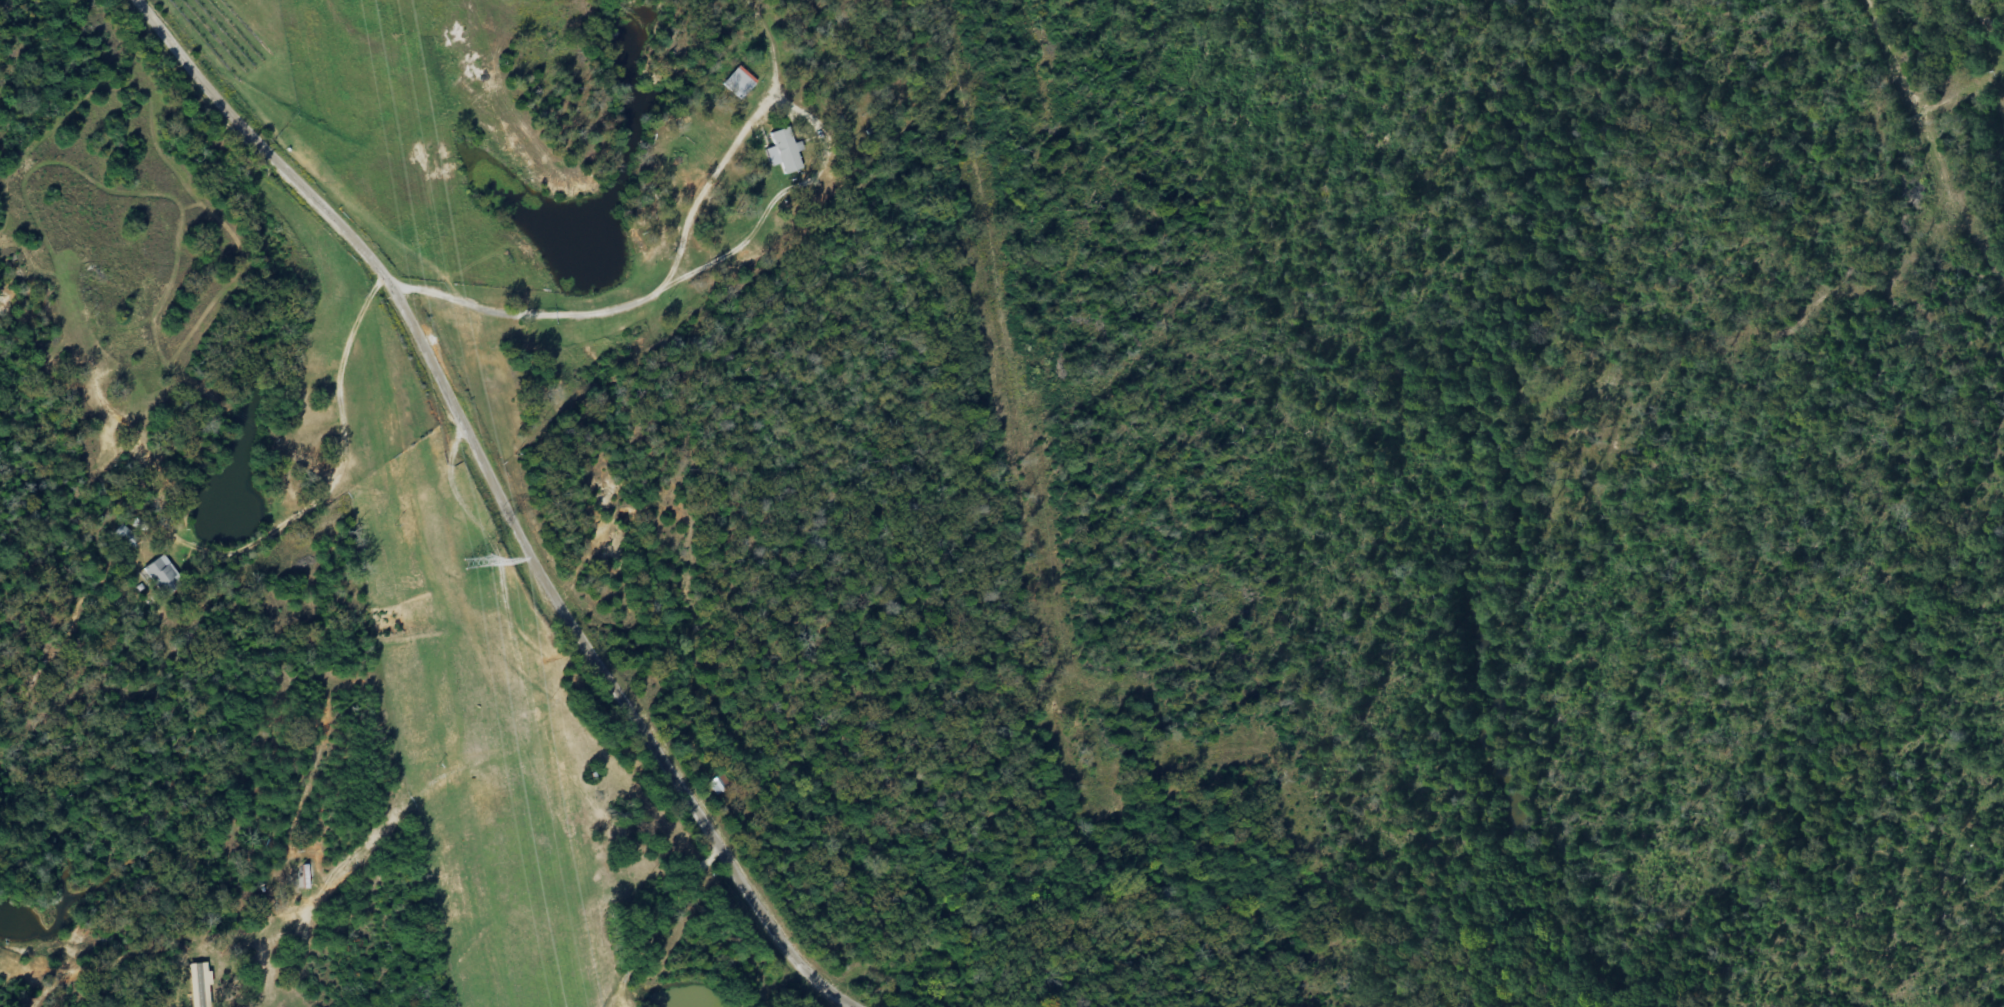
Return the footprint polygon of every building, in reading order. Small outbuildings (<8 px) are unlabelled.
[(723,86),(744,101),(758,81),(737,67),(723,86)] [(771,167),(781,164),(785,175),(803,169),(798,153),(804,151),(801,141),(794,144),(788,127),(769,134),(774,147),(765,150),(771,167)] [(165,598),(184,584),(163,555),(144,569),(165,598)] [(209,985),(211,985),(211,971),(207,972),(207,964),(189,964),(191,1006),(210,1006),(209,985)]
